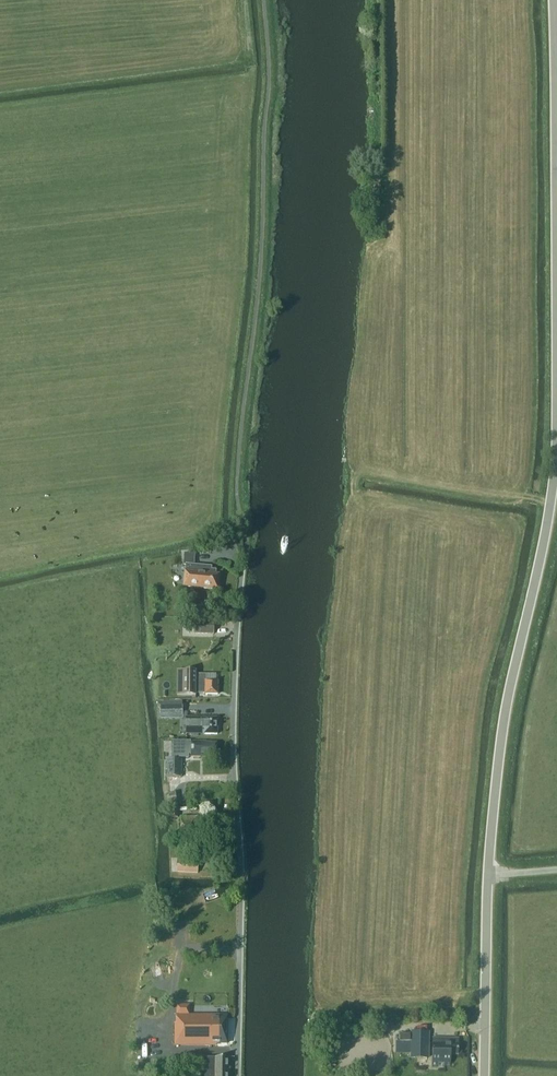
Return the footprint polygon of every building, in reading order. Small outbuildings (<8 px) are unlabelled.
[(217,590),(218,576),(216,576),(216,570),(211,570),(212,567),(205,566),(205,567),(194,566),(195,553),(184,554),(184,565),(186,565),(184,587),(217,590)] [(214,623),(194,622),(193,635),(214,635),(214,623)] [(218,694),(218,681),(206,681),(206,674),(196,674),(196,671),(183,671),(183,685),(177,685),(177,695),(196,695),(196,694),(205,694),(218,694)] [(160,703),(161,714),(182,713),(182,702),(160,703)] [(217,734),(217,718),(191,718),(191,734),(217,734)] [(217,756),(217,743),(206,743),(206,742),(174,741),(174,743),(179,749),(180,749),(180,756),(190,757),(206,757),(206,756),(217,756)] [(182,760),(167,760),(167,777),(181,777),(182,760)] [(181,834),(199,833),(198,816),(180,817),(181,834)] [(191,858),(177,858),(177,872),(197,873),(198,861),(191,861),(191,858)] [(158,961),(151,963),(154,977),(162,975),(158,961)] [(227,1044),(227,1015),(190,1015),(190,1005),(177,1005),(176,1023),(175,1023),(175,1045),(212,1045),(212,1044),(227,1044)] [(411,1031),(411,1058),(427,1058),(428,1032),(411,1031)] [(451,1055),(458,1055),(458,1044),(458,1038),(433,1038),(433,1043),(432,1043),(432,1067),(450,1067),(451,1055)] [(151,1049),(138,1048),(138,1057),(151,1058),(151,1049)] [(229,1058),(215,1057),(215,1058),(204,1057),(204,1075),(228,1075),(229,1058)]
